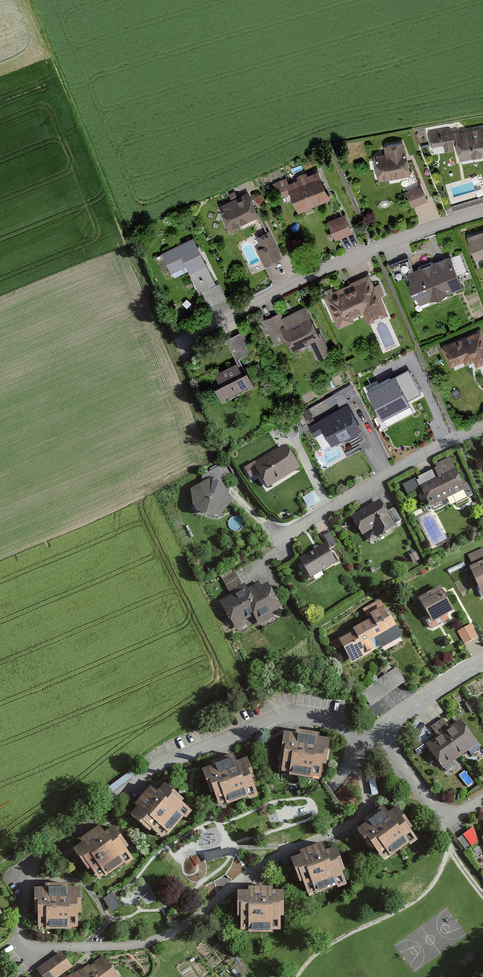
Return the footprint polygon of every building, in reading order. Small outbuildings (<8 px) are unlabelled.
[(427,134),(429,147),(443,145),(445,153),(455,151),(457,160),(482,157),(482,127),(427,134)] [(403,144),(383,147),(384,155),(373,156),(376,181),(408,176),(403,144)] [(289,194),(297,213),(329,199),(316,170),(288,183),(286,178),(273,185),(279,198),(289,194)] [(419,184),(404,192),(412,209),(427,201),(419,184)] [(218,208),(229,230),(257,217),(245,194),(218,208)] [(327,223),(336,241),(351,234),(342,216),(327,223)] [(268,235),(256,241),(260,248),(255,251),(263,267),(280,258),(268,235)] [(170,273),(184,266),(198,294),(200,293),(208,308),(226,299),(218,284),(215,286),(192,240),(161,255),(170,273)] [(459,289),(447,258),(412,271),(407,259),(390,266),(396,281),(405,277),(417,305),(459,289)] [(353,321),(363,316),(367,325),(387,316),(379,300),(384,297),(379,285),(374,287),(369,276),(333,292),(332,289),(324,293),(325,296),(323,297),(338,330),(354,323),(353,321)] [(281,320),(278,315),(260,323),(267,337),(269,335),(274,345),(283,341),(289,353),(308,344),(316,360),(328,354),(319,334),(317,335),(304,308),(281,320)] [(235,358),(252,351),(244,330),(227,337),(235,358)] [(440,348),(448,368),(463,362),(465,365),(473,362),(475,368),(482,365),(482,340),(480,332),(440,348)] [(212,386),(221,403),(253,387),(244,370),(240,372),(235,364),(213,375),(217,383),(212,386)] [(410,370),(369,390),(381,414),(422,393),(410,370)] [(355,396),(350,387),(333,397),(338,405),(355,396)] [(359,431),(346,406),(307,427),(313,437),(321,433),(329,447),(359,431)] [(250,480),(256,476),(266,490),(298,468),(284,448),(257,466),(255,463),(243,471),(250,480)] [(439,469),(432,472),(402,487),(407,497),(420,491),(429,508),(465,491),(449,460),(437,466),(439,469)] [(201,485),(190,492),(191,507),(196,514),(213,519),(222,515),(232,503),(219,483),(225,480),(218,468),(202,478),(201,485)] [(414,471),(401,475),(403,482),(416,478),(414,471)] [(395,528),(378,502),(349,520),(361,538),(373,531),(378,539),(395,528)] [(298,561),(310,579),(334,564),(322,546),(298,561)] [(468,557),(472,567),(468,569),(480,597),(482,596),(482,552),(482,551),(468,557)] [(244,592),(258,621),(260,627),(274,620),(271,614),(279,611),(267,585),(260,588),(258,585),(244,592)] [(258,621),(244,592),(242,589),(229,595),(231,599),(219,604),(233,633),(258,621)] [(451,613),(438,590),(418,601),(430,624),(451,613)] [(380,603),(363,613),(368,622),(352,632),(353,633),(337,642),(336,640),(328,645),(333,653),(340,649),(351,666),(399,638),(384,613),(386,612),(380,603)] [(477,638),(470,627),(457,634),(465,646),(477,638)] [(403,683),(394,671),(377,683),(387,696),(403,683)] [(387,696),(377,683),(361,696),(370,708),(387,696)] [(436,726),(461,759),(478,747),(460,723),(450,730),(442,721),(436,726)] [(461,759),(436,726),(430,730),(437,739),(425,748),(443,773),(461,759)] [(293,734),(292,737),(282,736),(278,761),(282,761),(280,774),(290,776),(289,779),(310,782),(311,778),(319,779),(320,773),(323,773),(327,742),(317,741),(318,737),(293,734)] [(207,767),(208,770),(198,774),(208,797),(211,796),(217,808),(226,804),(227,807),(246,799),(245,795),(252,792),(250,786),(253,785),(243,760),(233,764),(230,757),(207,767)] [(131,809),(134,811),(127,819),(147,835),(149,833),(159,841),(166,834),(168,836),(181,819),(178,817),(184,810),(179,806),(181,804),(160,787),(154,795),(147,790),(131,809)] [(373,829),(374,831),(366,837),(381,858),(383,856),(391,867),(399,861),(401,864),(418,852),(416,849),(423,844),(419,839),(422,837),(406,815),(398,821),(396,818),(393,814),(379,824),(373,829)] [(76,845),(78,848),(69,854),(85,874),(87,872),(95,883),(103,877),(105,879),(122,867),(120,864),(126,858),(122,854),(125,851),(109,830),(101,837),(96,830),(76,845)] [(478,845),(472,830),(457,842),(466,854),(478,845)] [(298,855),(299,858),(289,862),(299,886),(302,884),(308,896),(317,893),(318,896),(337,887),(336,884),(343,880),(341,875),(344,873),(334,849),(324,853),(321,845),(298,855)] [(43,892),(31,892),(31,908),(33,908),(33,931),(42,932),(42,934),(66,934),(66,930),(73,930),(73,915),(77,915),(77,892),(67,892),(67,888),(43,888),(43,892)] [(247,890),(247,893),(236,893),(236,918),(239,918),(239,932),(248,932),(248,935),(269,935),(269,931),(278,932),(278,925),(281,926),(282,894),(272,894),(272,890),(247,890)] [(54,959),(65,974),(71,970),(59,955),(54,959)] [(58,976),(61,976),(65,974),(54,959),(48,963),(58,976)] [(91,976),(113,976),(102,960),(87,970),(91,976)] [(49,976),(58,976),(48,963),(42,968),(49,976)] [(40,976),(49,976),(42,968),(36,972),(40,976)] [(73,976),(91,976),(87,970),(86,969),(73,976)]
